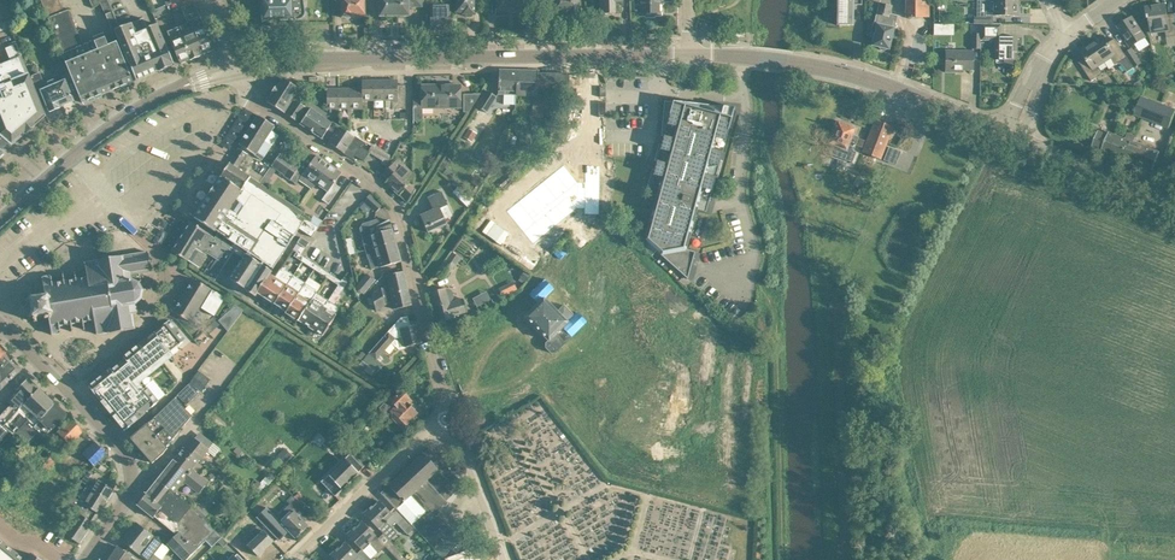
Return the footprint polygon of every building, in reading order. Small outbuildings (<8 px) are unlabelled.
[(60,3),(59,0),(48,0),(42,2),(45,9),(60,3)] [(92,6),(100,3),(105,14),(113,11),(107,0),(89,0),(92,6)] [(262,21),(298,20),(299,19),(300,19),(301,19),(302,18),(303,17),(304,16),(304,15),(305,14),(305,13),(305,12),(305,11),(304,0),(261,0),(262,21)] [(364,0),(341,0),(342,18),(365,16),(364,0)] [(379,4),(380,16),(409,16),(408,7),(423,7),(422,0),(379,0),(379,4)] [(441,6),(430,6),(430,34),(451,34),(450,0),(441,0),(441,6)] [(456,13),(463,12),(463,14),(474,14),(474,0),(456,0),(456,13)] [(497,1),(497,13),(525,13),(525,0),(497,0),(497,1)] [(579,0),(553,0),(553,1),(553,13),(568,13),(569,14),(579,14),(579,0)] [(600,14),(618,13),(618,5),(622,5),(622,0),(600,0),(600,14)] [(641,1),(641,13),(659,13),(659,0),(641,0),(641,1)] [(853,25),(854,5),(862,5),(862,0),(837,0),(836,25),(853,25)] [(907,17),(922,17),(929,16),(929,0),(906,0),(907,17)] [(991,0),(986,0),(986,15),(1018,16),(1018,0),(1005,0),(993,0),(991,0)] [(181,8),(188,23),(167,32),(181,64),(190,60),(200,56),(200,55),(214,49),(200,15),(200,16),(194,2),(181,8)] [(48,17),(64,11),(60,3),(45,9),(48,17)] [(887,49),(889,49),(891,39),(894,39),(896,33),(893,32),(897,16),(890,14),(892,6),(879,3),(874,24),(873,23),(871,32),(875,33),(872,45),(879,47),(880,50),(884,51),(887,49)] [(1147,18),(1149,18),(1151,32),(1165,30),(1166,37),(1174,36),(1174,18),(1168,19),(1166,5),(1146,8),(1147,18)] [(164,6),(152,11),(155,19),(167,14),(164,6)] [(48,17),(60,49),(78,42),(81,41),(69,9),(64,11),(48,17)] [(1132,17),(1118,26),(1127,40),(1126,40),(1131,47),(1135,44),(1139,51),(1149,45),(1144,38),(1145,37),(1138,27),(1132,17)] [(172,65),(174,64),(157,24),(147,28),(143,18),(120,28),(112,31),(117,41),(133,81),(159,71),(159,72),(172,66),(172,65)] [(981,24),(981,33),(980,40),(995,40),(994,60),(1003,60),(1003,64),(1013,64),(1013,46),(1017,46),(1017,37),(1001,37),(1001,24),(991,24),(981,24)] [(973,33),(973,37),(973,49),(980,49),(980,40),(981,33),(973,33)] [(80,46),(78,42),(60,49),(70,74),(80,97),(82,103),(129,83),(133,81),(117,41),(112,43),(108,45),(104,34),(93,38),(94,41),(80,46)] [(1104,35),(1092,43),(1105,62),(1111,58),(1116,65),(1119,63),(1122,64),(1128,72),(1134,67),(1125,54),(1115,38),(1114,39),(1118,44),(1112,47),(1104,35)] [(30,77),(17,43),(6,48),(6,49),(11,47),(13,53),(19,50),(21,56),(0,64),(0,129),(14,141),(27,130),(26,128),(31,123),(33,125),(45,114),(37,93),(36,93),(30,77)] [(1085,58),(1079,62),(1091,81),(1103,73),(1098,66),(1105,62),(1092,43),(1081,51),(1085,58)] [(1132,49),(1125,54),(1134,67),(1142,62),(1132,49)] [(945,51),(945,60),(945,72),(955,72),(955,70),(973,70),(973,51),(945,51)] [(517,95),(518,70),(499,70),(499,94),(504,94),(504,104),(516,104),(516,95),(517,95)] [(518,70),(517,95),(534,95),(534,99),(537,99),(537,96),(538,73),(538,71),(518,70)] [(39,73),(30,77),(36,93),(37,93),(41,91),(50,112),(60,108),(60,107),(73,101),(73,100),(80,97),(70,74),(63,77),(64,80),(55,84),(53,80),(48,82),(50,87),(46,88),(39,73)] [(538,73),(537,96),(568,97),(568,87),(569,75),(538,73)] [(266,101),(284,113),(300,89),(281,77),(266,101)] [(1135,87),(1145,88),(1147,87),(1141,79),(1134,83),(1135,87)] [(362,89),(362,101),(374,101),(374,80),(362,80),(362,89)] [(386,80),(374,80),(374,101),(386,101),(386,80)] [(398,80),(386,80),(386,101),(391,101),(391,109),(406,109),(405,85),(398,85),(398,80)] [(413,101),(413,108),(460,108),(460,85),(422,85),(422,101),(413,101)] [(327,89),(327,101),(327,114),(327,119),(331,119),(331,111),(329,111),(329,109),(339,109),(339,89),(327,89)] [(339,89),(339,109),(348,109),(350,109),(350,89),(339,89)] [(362,101),(362,89),(350,89),(350,109),(352,109),(362,109),(362,101)] [(487,90),(477,106),(487,113),(497,96),(487,90)] [(463,94),(463,106),(463,112),(469,112),(480,94),(463,94)] [(1134,114),(1169,127),(1174,112),(1174,110),(1141,97),(1134,114)] [(296,100),(287,115),(296,121),(306,106),(296,100)] [(543,100),(533,100),(532,129),(542,130),(543,100)] [(673,101),(664,101),(661,135),(664,136),(661,144),(659,144),(655,160),(657,161),(654,169),(652,169),(648,186),(658,188),(644,240),(688,278),(695,252),(686,249),(700,200),(711,203),(715,186),(713,186),(715,177),(718,178),(722,161),(720,160),(722,152),(724,153),(729,136),(727,135),(729,127),(731,127),(736,111),(734,110),(735,107),(717,106),(717,105),(673,101)] [(310,109),(300,124),(322,138),(332,124),(326,119),(310,109)] [(258,115),(239,145),(259,157),(260,154),(257,152),(274,125),(258,115)] [(826,152),(837,156),(851,162),(855,153),(852,151),(855,145),(864,148),(862,152),(880,159),(893,127),(875,120),(866,141),(857,138),(858,137),(851,135),(854,129),(838,122),(826,152)] [(480,130),(471,124),(462,138),(472,143),(480,130)] [(339,127),(329,143),(352,159),(355,155),(364,161),(370,153),(368,151),(361,147),(364,142),(354,136),(354,137),(339,127)] [(520,131),(520,139),(532,140),(532,131),(520,131)] [(1134,141),(1136,135),(1128,132),(1125,138),(1109,132),(1108,134),(1098,131),(1092,146),(1102,150),(1101,150),(1152,170),(1160,151),(1134,141)] [(42,148),(38,143),(32,148),(34,151),(36,153),(42,148)] [(368,151),(370,153),(382,161),(380,163),(386,166),(385,169),(392,156),(371,145),(368,151)] [(238,148),(228,163),(243,173),(253,158),(248,155),(238,148)] [(285,174),(289,178),(290,178),(289,180),(296,184),(299,180),(311,188),(315,183),(329,164),(316,155),(313,160),(299,150),(291,162),(293,163),(285,174)] [(273,166),(285,174),(293,163),(291,162),(281,155),(273,166)] [(385,169),(383,175),(388,179),(385,182),(399,195),(400,195),(407,202),(416,190),(409,185),(405,181),(413,173),(397,158),(397,159),(393,155),(392,156),(385,169)] [(209,195),(194,218),(214,231),(234,243),(237,245),(247,252),(273,269),(291,241),(299,229),(312,237),(313,236),(318,227),(300,215),(303,212),(267,188),(272,180),(270,179),(276,171),(270,167),(259,183),(243,173),(228,163),(228,164),(229,164),(220,177),(214,186),(211,190),(208,195),(209,195)] [(329,164),(315,183),(328,192),(322,199),(329,204),(340,188),(334,183),(342,173),(329,164)] [(564,164),(506,211),(533,244),(578,208),(584,208),(584,214),(600,214),(600,165),(585,165),(584,182),(578,182),(564,164)] [(864,178),(859,190),(872,197),(877,183),(864,178)] [(458,187),(454,192),(470,204),(474,199),(458,187)] [(441,191),(439,192),(428,197),(433,209),(420,215),(428,233),(446,224),(444,218),(443,214),(450,211),(441,191)] [(370,194),(364,202),(374,215),(382,209),(370,194)] [(395,241),(389,220),(380,225),(375,219),(363,223),(358,231),(364,250),(395,241)] [(189,222),(172,251),(188,261),(198,267),(207,254),(225,264),(223,267),(233,252),(237,245),(234,243),(232,246),(224,240),(216,235),(215,238),(207,232),(189,222)] [(297,243),(301,245),(305,248),(309,243),(301,237),(297,243)] [(401,261),(395,241),(364,250),(369,268),(371,269),(379,267),(380,267),(401,261)] [(243,258),(229,279),(246,290),(246,291),(255,296),(257,292),(269,274),(271,271),(246,254),(245,254),(247,252),(237,245),(233,252),(243,258)] [(305,248),(301,245),(296,252),(301,255),(305,248)] [(558,248),(554,253),(560,258),(564,254),(558,248)] [(75,272),(73,272),(75,279),(65,281),(63,274),(62,274),(63,281),(53,283),(51,276),(42,277),(45,297),(34,298),(33,294),(29,295),(30,299),(26,300),(26,304),(31,303),(32,314),(28,314),(28,319),(33,318),(33,322),(38,322),(37,318),(43,316),(45,320),(49,319),(51,335),(61,333),(60,326),(70,324),(71,331),(72,331),(71,324),(82,322),(83,329),(85,329),(84,322),(94,320),(96,334),(108,332),(109,333),(135,329),(133,321),(136,320),(136,319),(133,320),(133,314),(137,313),(135,304),(141,299),(144,301),(145,300),(141,298),(143,291),(146,290),(146,289),(143,290),(139,283),(141,281),(141,280),(139,273),(152,271),(149,252),(123,256),(123,255),(96,260),(96,261),(85,263),(87,278),(77,279),(75,272)] [(460,258),(453,252),(438,273),(445,278),(460,258)] [(311,267),(314,263),(306,258),(303,262),(311,267)] [(275,304),(293,277),(292,276),(293,275),(282,268),(281,269),(280,269),(262,296),(275,304)] [(329,273),(321,268),(319,272),(326,277),(329,273)] [(367,307),(369,306),(374,304),(374,302),(390,292),(391,293),(408,290),(404,271),(387,275),(389,284),(372,294),(372,296),(365,297),(367,307)] [(518,279),(522,283),(529,274),(525,271),(518,279)] [(337,278),(329,273),(326,277),(334,282),(337,278)] [(286,312),(304,284),(305,282),(294,275),(293,277),(275,304),(281,308),(280,309),(286,312)] [(359,284),(359,285),(356,289),(361,294),(365,290),(374,280),(367,275),(359,284)] [(344,276),(341,281),(338,285),(334,292),(340,295),(347,283),(346,277),(344,276)] [(193,279),(173,312),(190,322),(200,307),(214,316),(215,314),(217,316),(227,301),(224,299),(225,298),(193,279)] [(533,308),(525,317),(549,341),(546,344),(546,348),(551,353),(555,353),(570,339),(570,335),(572,337),(586,322),(577,313),(574,316),(564,305),(557,312),(544,299),(553,290),(544,281),(544,280),(539,284),(529,294),(534,298),(529,304),(533,308)] [(304,284),(286,312),(285,312),(290,316),(289,317),(296,321),(297,320),(298,321),(299,320),(298,320),(316,292),(305,285),(304,284)] [(442,289),(430,292),(434,308),(439,323),(450,319),(454,318),(453,316),(467,312),(463,298),(449,302),(449,301),(451,301),(453,299),(453,296),(452,291),(450,289),(447,288),(445,289),(445,288),(442,289)] [(374,304),(369,306),(370,306),(372,312),(376,311),(392,301),(394,309),(411,305),(408,290),(391,293),(390,292),(374,302),(374,304)] [(341,308),(335,304),(340,295),(334,292),(329,300),(311,328),(323,335),(341,308)] [(311,328),(329,300),(317,293),(299,320),(311,328)] [(236,305),(218,321),(221,324),(227,332),(244,310),(236,305)] [(369,353),(365,357),(363,359),(366,362),(370,366),(376,370),(381,364),(376,359),(396,338),(402,336),(405,347),(422,343),(417,324),(410,326),(408,316),(401,318),(393,327),(369,353)] [(106,372),(88,386),(125,431),(159,402),(147,387),(141,392),(134,382),(185,340),(169,320),(123,358),(126,361),(113,372),(110,369),(109,369),(117,379),(113,381),(106,372)] [(0,359),(0,389),(21,369),(6,353),(0,359)] [(357,369),(361,372),(366,365),(362,362),(357,369)] [(198,370),(189,383),(190,384),(202,392),(210,379),(198,370)] [(12,433),(11,433),(8,430),(4,426),(23,404),(25,405),(39,389),(28,378),(7,398),(8,399),(7,401),(10,405),(0,416),(0,446),(12,433)] [(189,384),(177,395),(187,405),(198,394),(189,384)] [(11,433),(12,433),(14,430),(16,432),(28,419),(34,425),(40,420),(55,405),(39,389),(25,405),(23,404),(4,426),(8,430),(11,433)] [(401,390),(393,399),(391,400),(390,399),(380,408),(387,416),(391,412),(395,417),(393,419),(403,428),(409,422),(417,413),(408,404),(411,401),(401,390)] [(130,438),(133,441),(135,439),(152,458),(150,460),(149,460),(152,463),(161,455),(168,448),(167,447),(192,416),(175,398),(152,420),(146,424),(130,438)] [(55,405),(40,420),(45,424),(41,428),(47,433),(65,415),(55,405)] [(68,417),(46,439),(84,477),(94,466),(101,458),(97,454),(101,450),(83,431),(71,420),(68,417)] [(35,426),(34,425),(28,419),(16,432),(22,439),(35,426)] [(358,429),(351,437),(361,447),(369,437),(363,431),(362,432),(358,429)] [(162,474),(157,480),(173,493),(183,480),(198,493),(207,483),(191,470),(199,461),(207,450),(208,451),(215,456),(219,450),(220,449),(213,443),(208,449),(194,437),(184,448),(183,448),(162,474)] [(321,482),(335,496),(367,464),(345,442),(338,449),(347,457),(321,482)] [(284,449),(278,456),(285,463),(291,456),(284,449)] [(436,454),(428,462),(445,479),(453,472),(436,454)] [(428,462),(421,469),(438,486),(445,479),(428,462)] [(0,488),(0,490),(44,527),(51,519),(55,522),(52,526),(53,526),(65,508),(59,503),(57,506),(52,502),(55,499),(17,468),(0,488)] [(421,469),(413,476),(430,493),(438,486),(421,469)] [(269,473),(260,483),(265,487),(275,478),(269,473)] [(413,476),(406,483),(423,500),(430,493),(413,476)] [(99,480),(92,490),(108,500),(114,490),(99,480)] [(137,505),(153,518),(154,516),(159,510),(178,525),(179,532),(177,534),(167,544),(183,559),(187,559),(205,541),(210,546),(216,540),(221,536),(191,509),(192,508),(173,493),(157,480),(137,505)] [(252,488),(256,491),(260,494),(265,487),(260,483),(257,481),(252,488)] [(406,483),(399,490),(416,507),(423,500),(406,483)] [(65,504),(79,513),(93,522),(99,514),(108,500),(92,490),(86,486),(83,491),(90,495),(84,504),(71,496),(65,504)] [(399,490),(391,497),(408,515),(416,507),(399,490)] [(295,498),(299,502),(304,498),(299,494),(295,498)] [(292,495),(286,500),(297,511),(302,505),(299,502),(295,498),(292,495)] [(446,501),(430,516),(437,524),(455,507),(448,499),(446,501)] [(364,513),(372,522),(380,530),(387,523),(391,527),(398,521),(379,501),(373,507),(372,506),(364,513)] [(455,507),(437,524),(444,531),(462,514),(455,507)] [(197,512),(202,517),(205,513),(200,508),(197,512)] [(281,523),(287,529),(295,538),(308,526),(294,511),(281,523)] [(79,513),(69,529),(65,534),(80,544),(93,523),(93,522),(79,513)] [(462,514),(444,531),(452,539),(470,522),(462,514)] [(416,530),(404,518),(398,524),(408,535),(408,534),(410,536),(416,530)] [(347,534),(355,543),(363,551),(370,544),(379,553),(386,546),(370,531),(362,522),(356,528),(355,527),(347,534)] [(122,541),(139,554),(148,559),(162,559),(155,553),(163,543),(154,536),(136,523),(122,541)] [(266,527),(249,545),(234,530),(227,538),(241,550),(251,559),(268,559),(272,557),(270,555),(276,549),(274,548),(280,541),(266,527)] [(221,536),(216,540),(222,546),(227,541),(221,536)] [(24,559),(0,540),(0,559),(23,559),(24,559)] [(353,551),(345,543),(339,548),(338,547),(330,555),(335,559),(362,559),(353,551)] [(393,543),(387,549),(398,559),(409,559),(393,543)] [(108,559),(136,559),(133,558),(133,557),(118,546),(108,559)]
